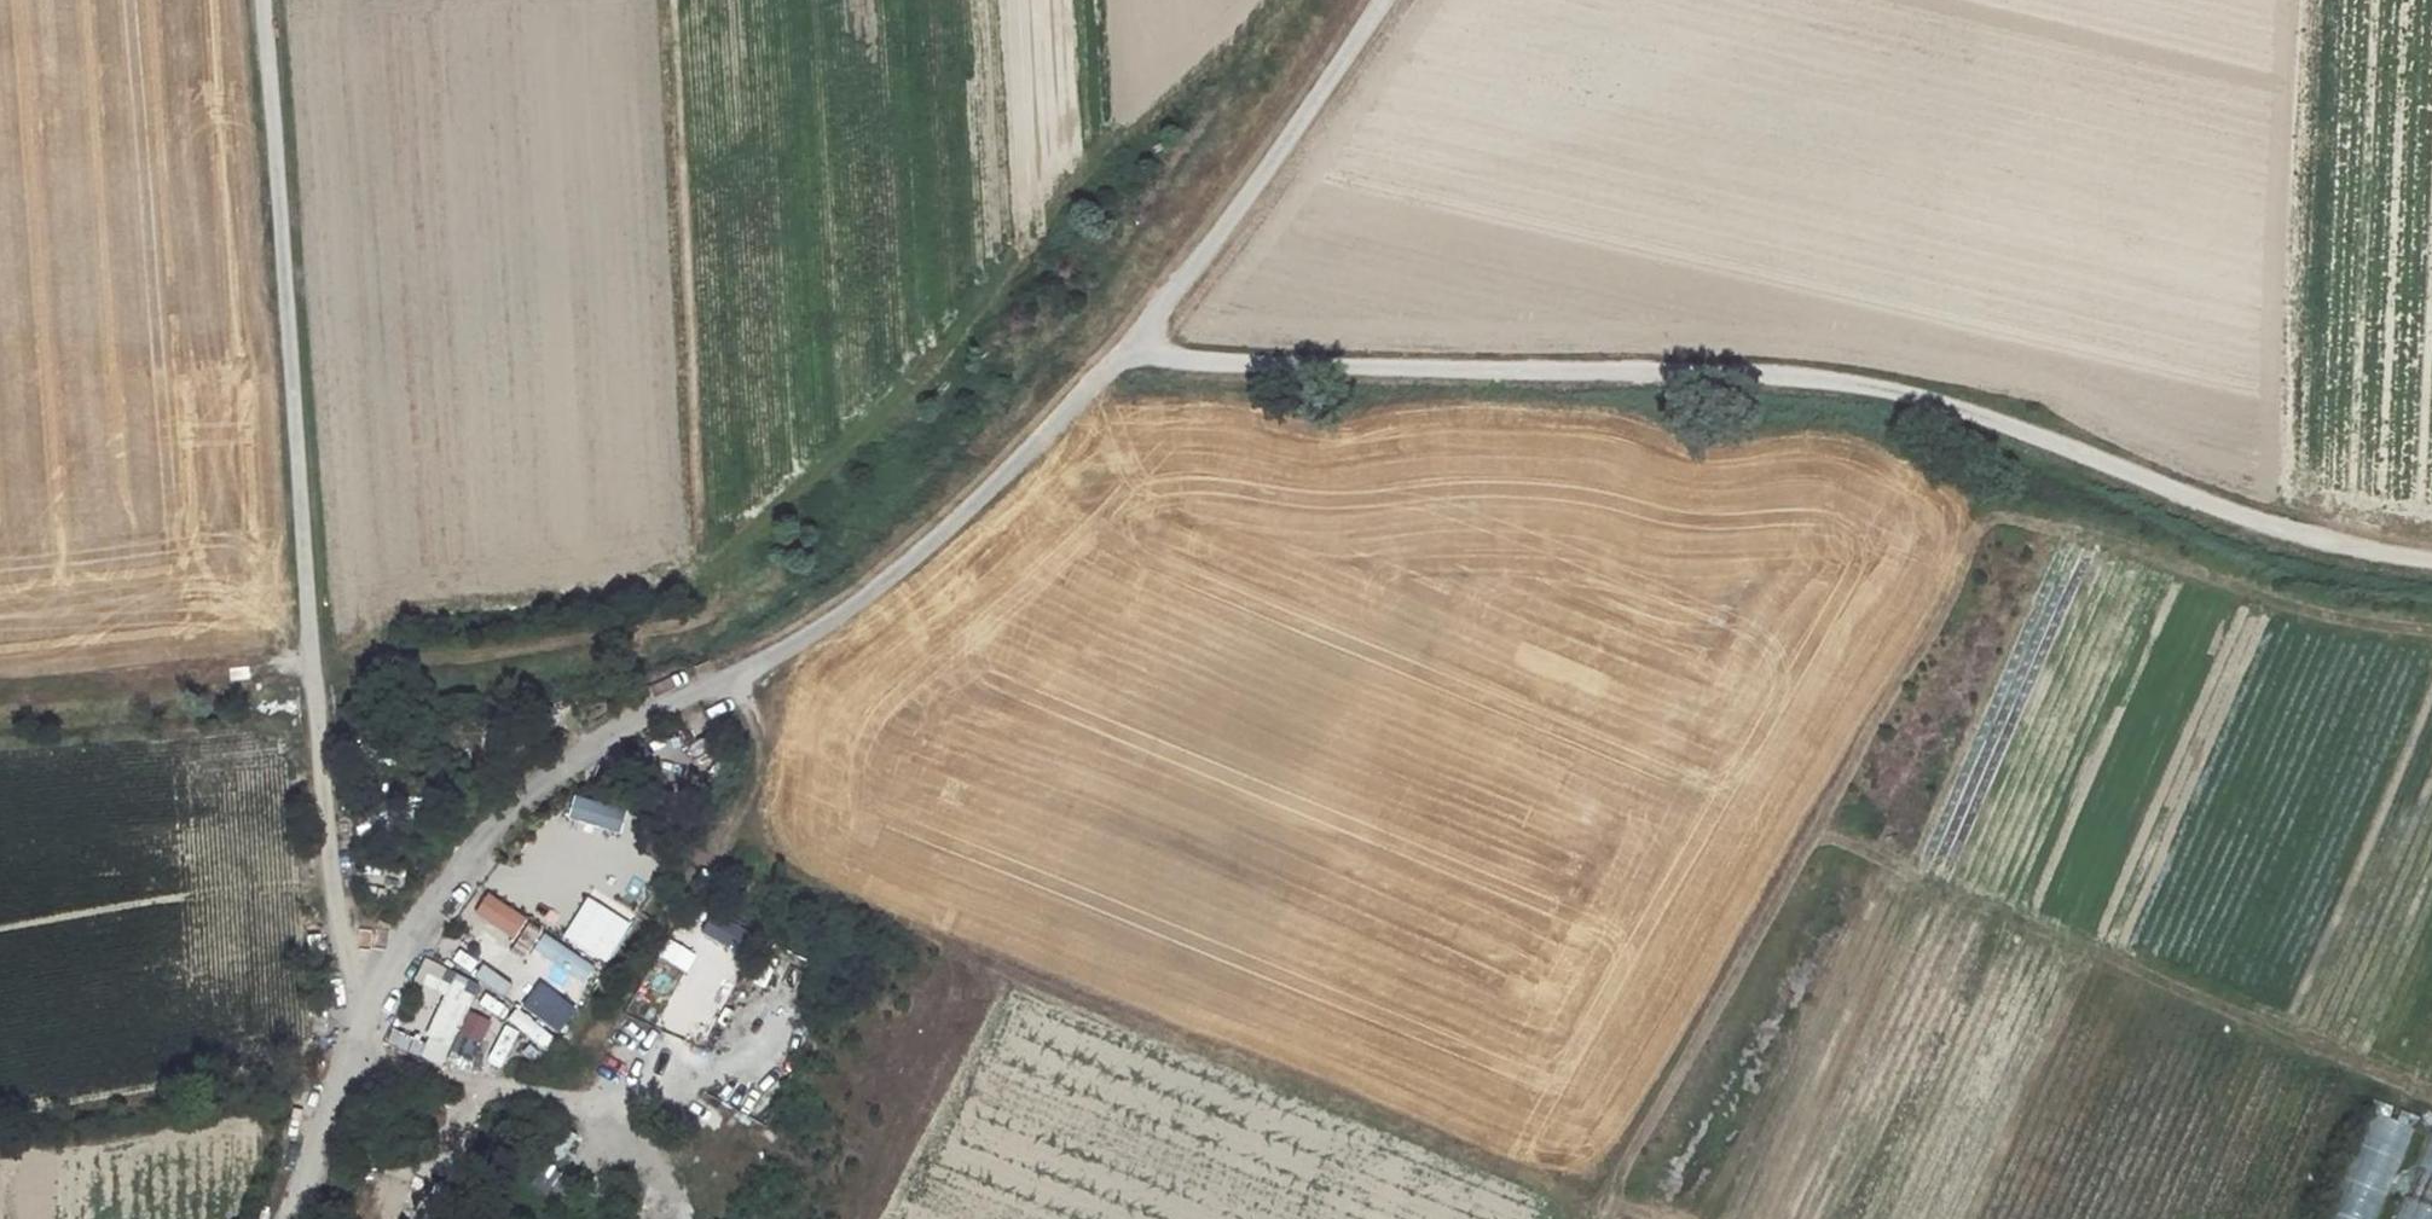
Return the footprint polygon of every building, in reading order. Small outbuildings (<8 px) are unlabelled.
[(574,796),(567,819),(620,835),(627,812),(574,796)] [(630,925),(588,898),(564,937),(606,963),(630,925)] [(543,934),(532,951),(584,983),(594,967),(543,934)] [(485,981),(492,967),(464,953),(457,967),(485,981)] [(434,969),(424,990),(469,1010),(479,989),(434,969)] [(538,983),(521,1006),(546,1024),(563,1001),(538,983)] [(517,1010),(507,1021),(545,1052),(554,1040),(517,1010)] [(445,1061),(466,1071),(488,1025),(467,1015),(445,1061)] [(394,1027),(386,1044),(425,1062),(433,1045),(394,1027)] [(2407,1122),(2371,1112),(2339,1218),(2378,1218),(2407,1122)] [(2423,1161),(2431,1163),(2431,1134),(2428,1133),(2423,1161)] [(558,1196),(568,1174),(541,1162),(531,1183),(558,1196)]
